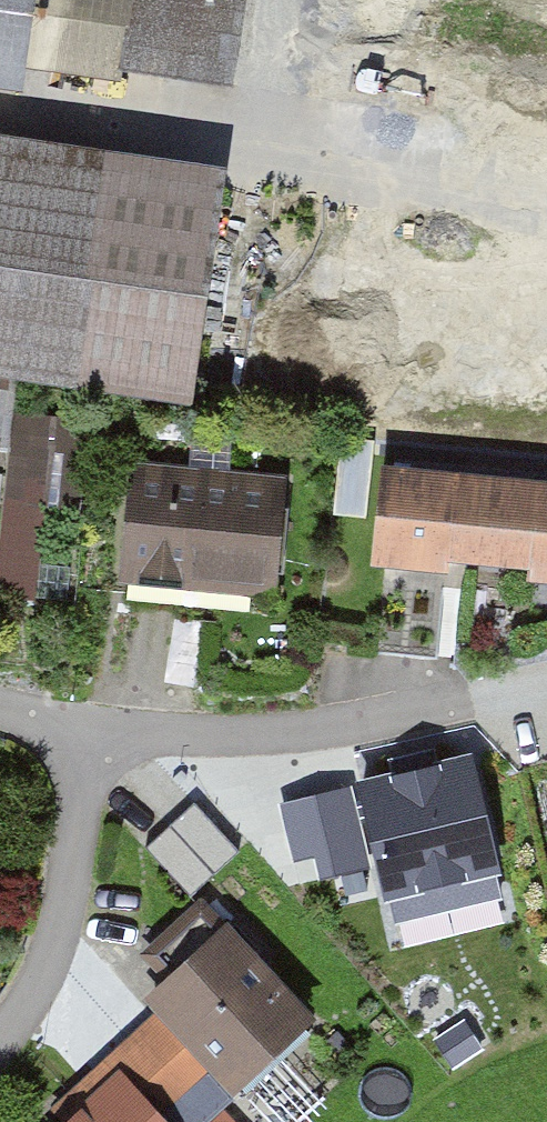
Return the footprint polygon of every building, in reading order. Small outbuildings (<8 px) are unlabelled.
[(23,106),(29,71),(39,0),(0,0),(0,102),(23,106)] [(533,0),(39,0),(29,71),(546,149),(546,2),(533,0)] [(194,423),(233,193),(0,153),(0,391),(194,423)] [(53,425),(14,423),(1,600),(40,603),(53,425)] [(382,443),(372,542),(546,560),(546,460),(382,443)] [(379,455),(346,451),(340,508),(373,512),(379,455)] [(301,490),(136,480),(129,596),(293,606),(301,490)] [(501,877),(471,756),(282,803),(302,886),(375,868),(384,906),(501,877)] [(190,799),(146,842),(189,886),(233,843),(190,799)] [(173,965),(148,988),(231,1079),(310,1007),(203,889),(149,939),(173,965)] [(58,1121),(183,1121),(168,1105),(213,1065),(155,1000),(80,1067),(97,1086),(58,1121)]
